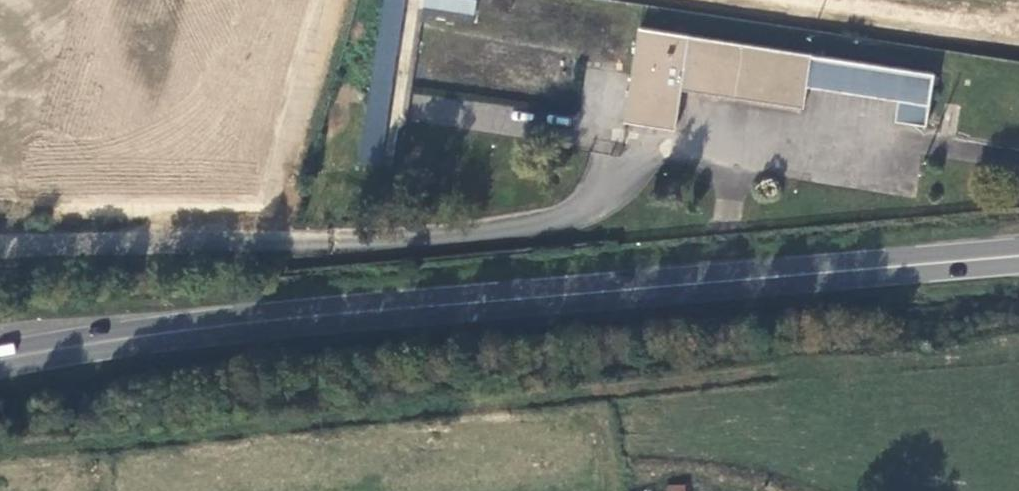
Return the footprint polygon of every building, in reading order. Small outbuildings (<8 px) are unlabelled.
[(360,131),(384,135),(409,0),(385,0),(360,131)] [(475,0),(424,0),(423,10),(474,14),(475,0)] [(802,45),(804,31),(785,29),(784,43),(802,45)] [(932,77),(640,30),(625,123),(673,131),(679,93),(799,113),(802,92),(894,107),(891,128),(923,133),(932,77)] [(881,64),(883,43),(815,35),(813,56),(881,64)] [(868,174),(858,173),(855,181),(867,182),(868,174)]
